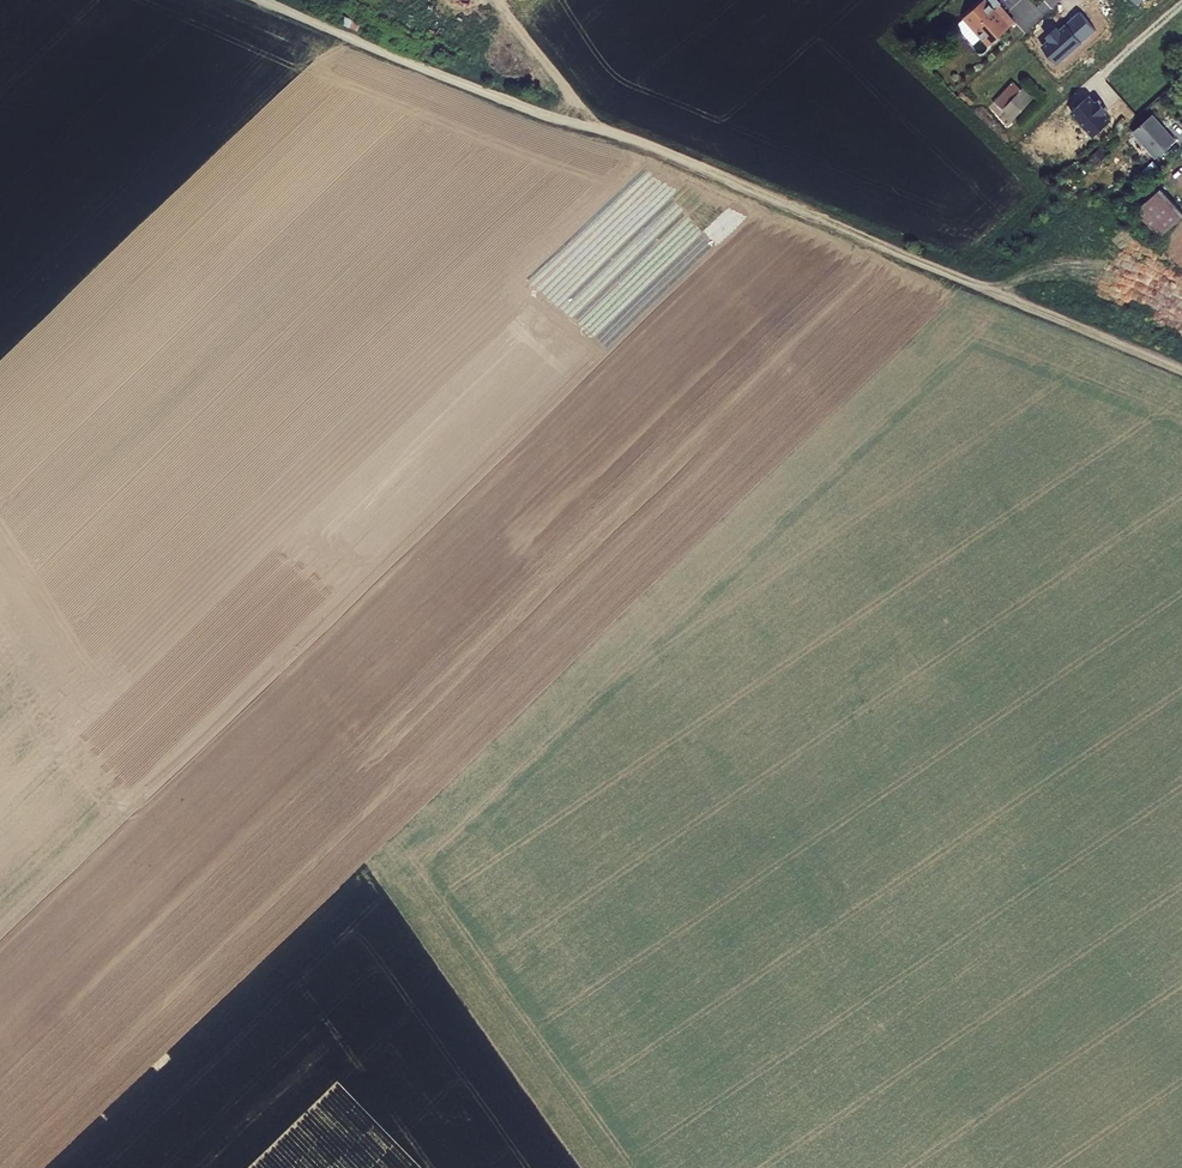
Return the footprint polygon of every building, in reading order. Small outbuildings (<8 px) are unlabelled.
[(988,37),(1014,14),(1006,4),(1003,7),(996,0),(973,0),(962,9),(988,37)] [(1013,74),(991,95),(999,103),(997,105),(1007,115),(1032,91),(1022,80),(1020,82),(1013,74)] [(1176,136),(1152,110),(1133,128),(1157,154),(1176,136)] [(1161,234),(1179,216),(1156,193),(1138,211),(1161,234)]
